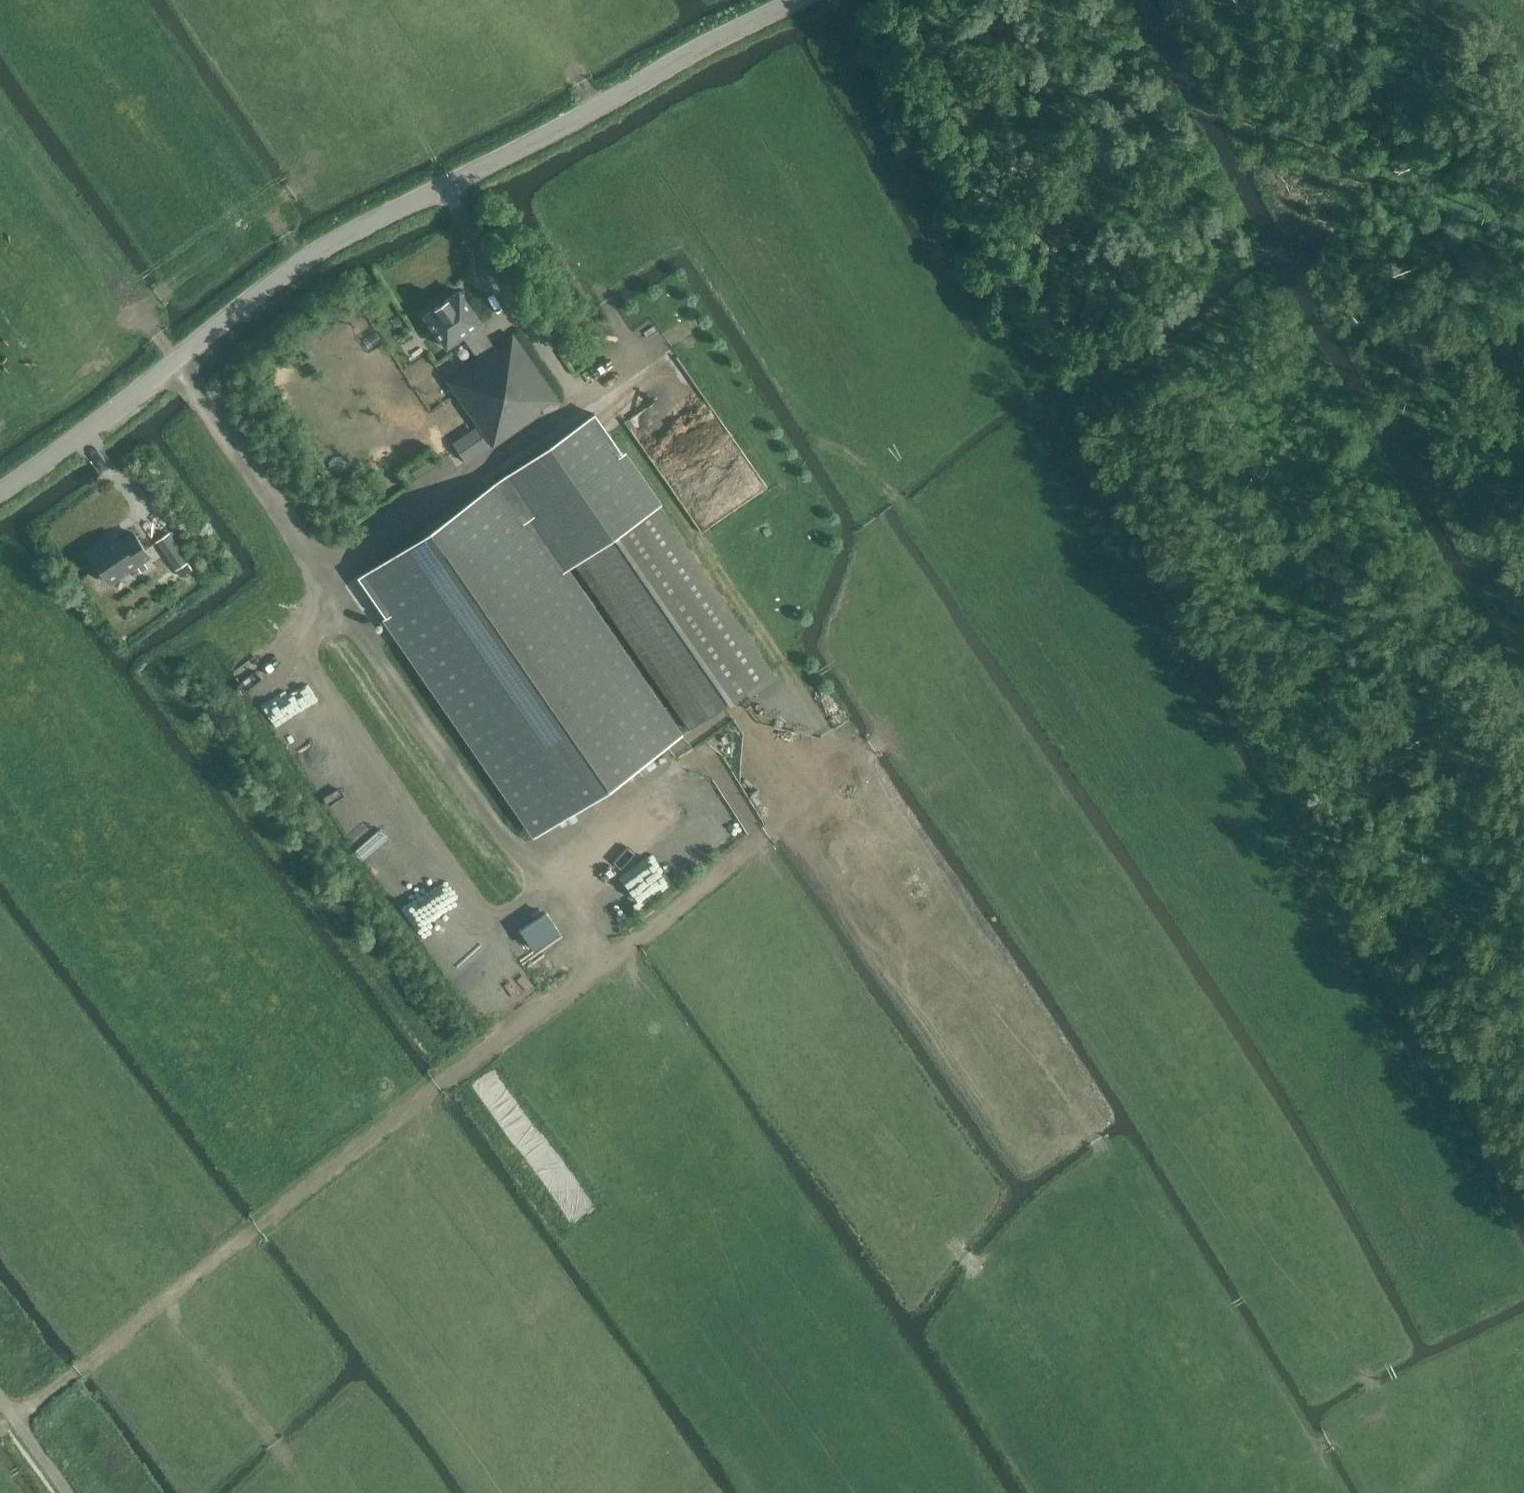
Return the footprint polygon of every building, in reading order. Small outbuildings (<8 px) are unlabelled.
[(495,347),(478,324),(480,322),(459,291),(425,315),(447,347),(462,335),(478,359),(448,380),(494,445),(542,412),(539,407),(550,400),(553,404),(558,400),(512,335),(508,338),(511,342),(500,350),(496,346),(495,347)] [(536,832),(688,729),(570,558),(657,502),(595,415),(443,517),(358,576),(536,832)] [(688,729),(773,671),(657,502),(570,558),(688,729)] [(176,569),(187,561),(168,532),(156,540),(176,569)] [(142,559),(149,555),(134,533),(122,541),(118,535),(90,554),(109,582),(136,564),(140,571),(147,566),(142,559)] [(1430,1415),(1420,1419),(1425,1430),(1435,1425),(1430,1415)]
